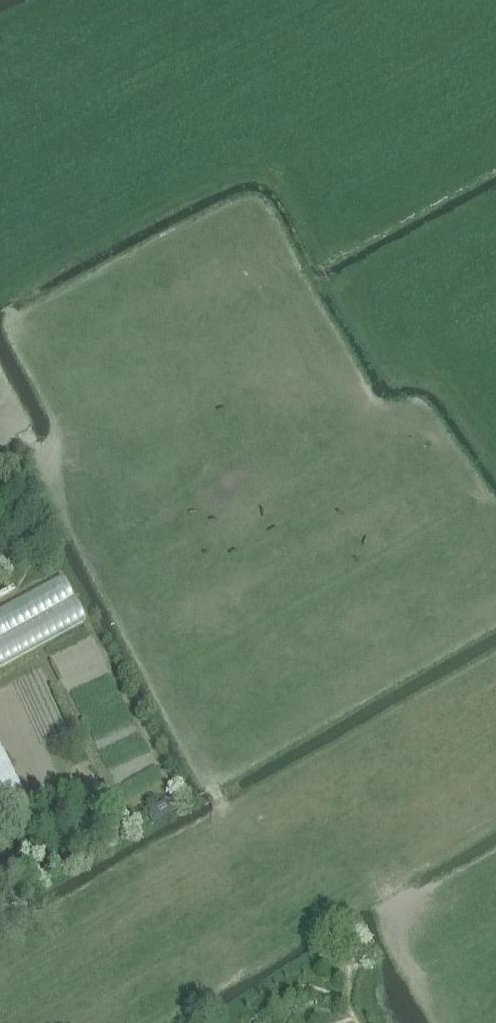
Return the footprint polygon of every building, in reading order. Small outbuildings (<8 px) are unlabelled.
[(0,608),(0,638),(73,598),(61,575),(0,608)] [(0,639),(0,668),(85,622),(73,599),(0,639)] [(148,819),(152,826),(178,809),(172,800),(165,800),(148,811),(147,814),(150,818),(148,819)]
